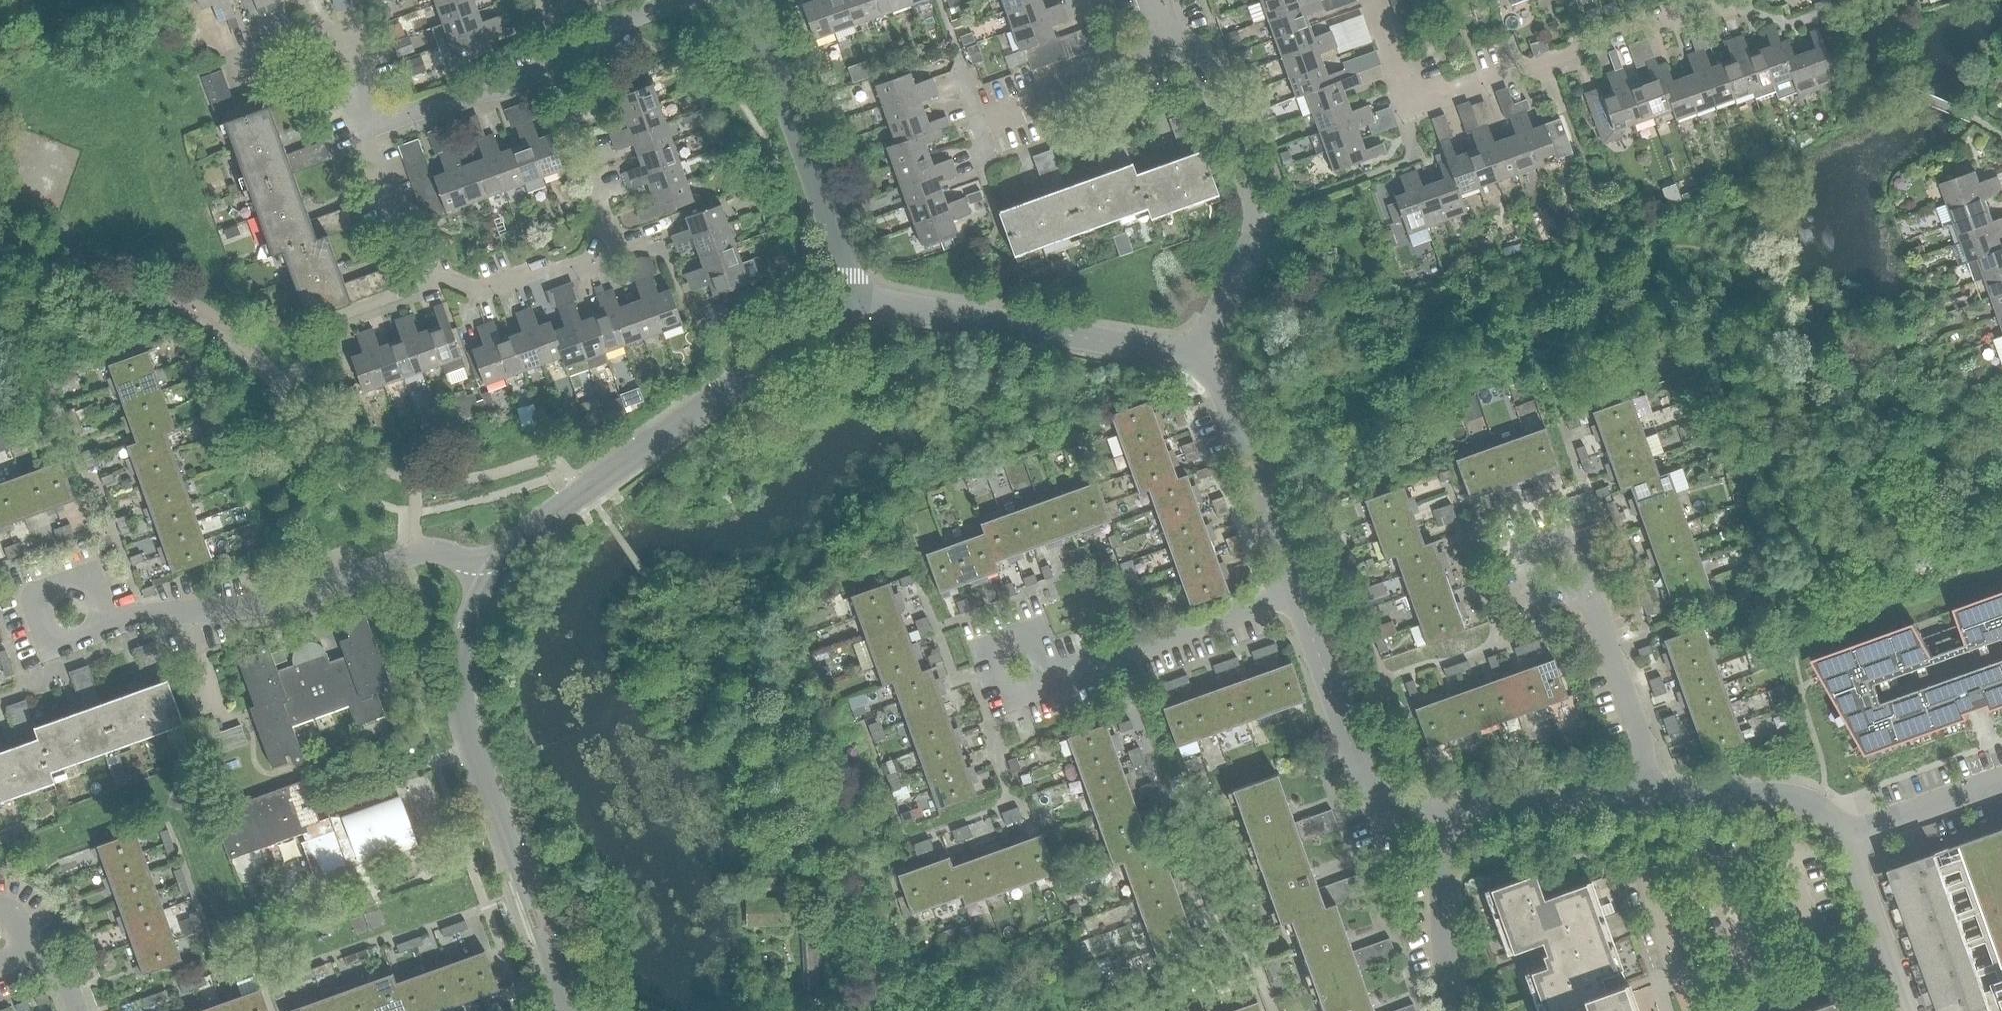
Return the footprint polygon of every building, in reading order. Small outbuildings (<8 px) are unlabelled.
[(226,18),(220,0),(197,0),(200,8),(212,4),(218,21),(226,18)] [(226,18),(234,15),(229,0),(220,0),(226,18)] [(442,23),(477,10),(474,0),(447,0),(435,4),(442,23)] [(833,32),(822,0),(811,0),(800,4),(813,39),(833,32)] [(833,32),(853,25),(843,0),(822,0),(833,32)] [(853,25),(872,18),(865,0),(843,0),(853,25)] [(872,18),(891,11),(887,0),(865,0),(872,18)] [(891,11),(910,4),(908,0),(887,0),(891,11)] [(1034,0),(1000,0),(1004,11),(1034,0)] [(1064,11),(1061,3),(1044,9),(1041,0),(1034,0),(1004,11),(1011,30),(1064,11)] [(1260,1),(1266,20),(1319,1),(1319,0),(1264,0),(1260,1)] [(1320,0),(1323,10),(1337,5),(1335,0),(1321,0),(1320,0)] [(1418,10),(1414,0),(1408,0),(1391,7),(1395,18),(1418,10)] [(1642,6),(1640,0),(1635,0),(1623,5),(1625,12),(1626,15),(1643,8),(1642,6)] [(264,4),(267,12),(276,9),(273,1),(264,4)] [(1319,1),(1266,20),(1273,40),(1308,27),(1304,17),(1323,10),(1319,1)] [(264,4),(256,7),(259,15),(267,12),(264,4)] [(800,29),(801,29),(808,26),(800,4),(794,6),(792,7),(800,29)] [(1614,4),(1602,8),(1606,18),(1618,14),(1614,4)] [(392,16),(389,7),(378,11),(381,20),(392,16)] [(433,26),(440,45),(501,24),(498,15),(481,21),(477,10),(442,23),(433,26)] [(1399,29),(1422,21),(1418,10),(1395,18),(1399,29)] [(1597,10),(1586,13),(1590,24),(1601,20),(1597,10)] [(1067,20),(1064,11),(1011,30),(1018,50),(1054,37),(1050,26),(1067,20)] [(234,15),(226,18),(230,29),(239,26),(234,15)] [(963,16),(949,20),(952,29),(966,24),(963,16)] [(1399,29),(1404,41),(1426,33),(1422,21),(1399,29)] [(389,28),(393,39),(404,35),(400,23),(389,28)] [(487,38),(504,32),(501,24),(440,45),(447,66),(491,50),(487,38)] [(1778,44),(1778,43),(1772,25),(1762,29),(1769,47),(1758,51),(1771,87),(1790,80),(1791,79),(1778,44)] [(1308,27),(1273,40),(1280,59),(1348,35),(1345,26),(1312,38),(1308,27)] [(1085,51),(1096,47),(1089,27),(1078,31),(1085,51)] [(1240,40),(1236,30),(1222,34),(1226,44),(1240,40)] [(1814,49),(1803,52),(1816,89),(1836,82),(1817,30),(1808,33),(1814,49)] [(1074,55),(1085,51),(1078,31),(1067,34),(1074,55)] [(974,41),(971,32),(959,37),(962,46),(974,41)] [(1074,55),(1067,34),(1056,38),(1063,59),(1074,55)] [(1348,35),(1280,59),(1287,78),(1322,65),(1319,55),(1351,43),(1348,35)] [(1772,91),(1771,87),(1758,51),(1748,55),(1741,36),(1733,39),(1752,93),(1754,97),(1759,100),(1769,97),(1772,91)] [(1052,63),(1063,59),(1056,38),(1045,42),(1052,63)] [(1721,65),(1733,100),(1752,93),(1733,39),(1724,43),(1731,61),(1721,65)] [(1778,44),(1791,79),(1790,80),(1796,96),(1816,89),(1803,52),(1792,56),(1787,41),(1778,43),(1778,44)] [(1052,63),(1045,42),(1034,46),(1041,66),(1052,63)] [(966,48),(972,65),(983,61),(977,44),(966,48)] [(1030,70),(1041,66),(1034,46),(1023,50),(1030,70)] [(1694,54),(1714,107),(1733,100),(1721,65),(1709,69),(1703,50),(1694,54)] [(1714,107),(1694,54),(1686,57),(1692,75),(1682,79),(1695,114),(1714,107)] [(1673,111),(1656,67),(1657,67),(1654,57),(1643,61),(1650,79),(1639,82),(1652,119),(1672,112),(1673,111)] [(416,58),(404,62),(409,77),(421,72),(416,58)] [(1673,111),(1672,112),(1675,121),(1695,114),(1682,79),(1672,82),(1665,64),(1657,67),(1656,67),(1673,111)] [(1326,76),(1322,65),(1287,78),(1294,98),(1304,95),(1304,94),(1347,79),(1346,77),(1344,70),(1326,76)] [(1633,126),(1652,119),(1639,82),(1629,86),(1623,69),(1614,72),(1633,126)] [(225,81),(221,70),(201,77),(205,88),(225,81)] [(930,77),(912,84),(908,72),(872,84),(879,105),(933,85),(930,77)] [(1612,133),(1633,126),(1614,72),(1605,75),(1611,93),(1599,97),(1600,100),(1587,104),(1596,128),(1609,124),(1612,133)] [(1311,114),(1345,101),(1342,90),(1360,83),(1356,74),(1346,77),(1347,79),(1304,94),(1304,95),(1311,114)] [(828,92),(838,88),(834,77),(824,80),(828,92)] [(209,99),(229,92),(225,81),(205,88),(209,99)] [(618,105),(622,116),(658,102),(651,83),(598,103),(601,111),(618,105)] [(886,124),(922,111),(918,100),(936,94),(933,85),(879,105),(886,124)] [(213,110),(233,103),(229,92),(209,99),(213,110)] [(1526,99),(1513,104),(1517,113),(1530,109),(1526,99)] [(1317,132),(1370,113),(1367,105),(1349,111),(1345,101),(1311,114),(1317,132)] [(665,122),(658,102),(622,116),(627,128),(609,134),(612,141),(665,122)] [(213,110),(217,121),(237,114),(233,103),(213,110)] [(1517,113),(1513,104),(1500,108),(1504,118),(1517,113)] [(323,140),(286,154),(268,106),(264,107),(223,122),(247,189),(292,173),(330,160),(323,140)] [(926,122),(922,111),(886,124),(893,143),(937,128),(938,129),(947,125),(944,115),(926,122)] [(1524,111),(1516,114),(1535,168),(1571,155),(1558,119),(1530,129),(1524,111)] [(1181,156),(1134,173),(1145,208),(1149,219),(1216,195),(1187,112),(1167,119),(1181,156)] [(1325,152),(1360,140),(1356,128),(1373,122),(1370,113),(1317,132),(1325,152)] [(1503,139),(1516,174),(1535,168),(1516,114),(1508,117),(1514,135),(1503,139)] [(1437,143),(1438,142),(1447,139),(1451,138),(1443,117),(1429,122),(1437,143)] [(1465,132),(1469,131),(1478,128),(1474,117),(1461,121),(1465,132)] [(537,138),(531,120),(523,123),(541,177),(562,169),(549,134),(537,138)] [(672,142),(665,122),(612,141),(615,150),(632,143),(636,155),(672,142)] [(514,126),(521,144),(510,148),(522,183),(541,177),(523,123),(514,126)] [(1109,170),(1063,186),(1079,232),(1145,208),(1134,173),(1117,125),(1096,133),(1109,170)] [(1478,128),(1496,181),(1516,174),(1503,139),(1492,142),(1486,125),(1478,128)] [(715,131),(722,147),(734,141),(728,126),(715,131)] [(937,128),(893,143),(884,146),(891,167),(928,154),(924,144),(941,137),(938,129),(937,128)] [(1465,152),(1477,188),(1496,181),(1478,128),(1469,131),(1476,148),(1465,152)] [(499,151),(493,134),(485,137),(503,190),(522,183),(510,148),(499,151)] [(482,157),(471,161),(484,197),(503,190),(485,137),(476,140),(482,157)] [(421,149),(417,138),(396,145),(400,156),(421,149)] [(854,151),(849,139),(841,142),(846,154),(854,151)] [(1458,195),(1459,195),(1477,188),(1465,152),(1454,156),(1447,139),(1438,142),(1442,153),(1445,161),(1446,160),(1458,195)] [(1363,150),(1360,140),(1325,152),(1332,172),(1385,153),(1381,143),(1363,150)] [(734,141),(722,147),(725,154),(737,149),(734,141)] [(625,180),(679,161),(672,142),(636,155),(640,165),(622,172),(625,180)] [(465,204),(484,197),(471,161),(461,165),(455,148),(446,151),(465,204)] [(425,160),(421,149),(400,156),(404,167),(425,160)] [(1079,232),(1063,186),(1050,149),(1031,156),(1044,193),(996,210),(1005,234),(1012,256),(1079,232)] [(438,154),(444,171),(432,176),(445,211),(465,204),(446,151),(438,154)] [(1280,154),(1283,166),(1292,163),(1288,151),(1280,154)] [(1442,153),(1434,156),(1436,164),(1445,161),(1442,153)] [(928,154),(891,167),(898,186),(952,167),(949,159),(931,165),(928,154)] [(429,171),(425,160),(404,167),(408,178),(429,171)] [(1446,160),(1445,161),(1436,164),(1442,179),(1432,183),(1445,220),(1466,213),(1459,195),(1458,195),(1446,160)] [(649,193),(686,180),(679,161),(625,180),(629,189),(646,183),(649,193)] [(952,167),(898,186),(905,205),(941,193),(937,181),(955,175),(952,167)] [(433,182),(429,171),(408,178),(412,189),(433,182)] [(1421,187),(1416,171),(1408,174),(1427,227),(1445,220),(1432,183),(1421,187)] [(1939,184),(1946,203),(1999,185),(1996,177),(1979,183),(1974,171),(1939,184)] [(309,220),(292,173),(247,189),(271,255),(281,252),(326,236),(353,226),(346,206),(309,220)] [(1407,234),(1427,227),(1408,174),(1399,177),(1404,193),(1394,197),(1407,234)] [(693,200),(686,180),(649,193),(653,204),(636,210),(639,219),(693,200)] [(437,193),(433,182),(412,189),(416,200),(437,193)] [(1999,185),(1946,203),(1953,222),(1988,210),(1985,200),(2001,194),(2001,193),(1999,185)] [(1700,188),(1681,195),(1683,202),(1702,196),(1700,188)] [(979,191),(966,196),(969,204),(982,199),(979,191)] [(416,200),(420,211),(440,203),(437,193),(416,200)] [(941,193),(905,205),(912,224),(965,205),(962,197),(945,203),(941,193)] [(755,200),(760,211),(772,207),(768,195),(755,200)] [(420,211),(424,222),(445,215),(440,203),(420,211)] [(671,234),(674,243),(727,223),(720,203),(684,216),(689,228),(671,234)] [(965,205),(912,224),(919,244),(955,232),(951,220),(968,214),(965,205)] [(765,222),(775,218),(772,210),(762,214),(765,222)] [(1988,210),(1953,222),(1960,242),(2001,227),(2001,218),(1992,221),(1988,210)] [(552,224),(549,215),(537,219),(540,228),(552,224)] [(539,227),(535,218),(520,223),(524,233),(539,227)] [(734,243),(727,223),(674,243),(677,251),(694,245),(698,255),(734,243)] [(1960,242),(1967,261),(1977,258),(1976,257),(2001,250),(2001,248),(1999,238),(2001,237),(2001,227),(1960,242)] [(1558,236),(1556,228),(1548,231),(1551,238),(1558,236)] [(1391,231),(1385,233),(1390,248),(1391,248),(1396,245),(1391,231)] [(388,289),(381,269),(343,282),(326,236),(281,252),(305,319),(388,289)] [(951,238),(940,242),(943,250),(954,246),(951,238)] [(684,272),(687,281),(741,262),(734,243),(698,255),(702,266),(684,272)] [(1915,256),(1924,253),(1922,245),(1912,249),(1915,256)] [(1501,248),(1503,258),(1512,256),(1509,246),(1501,248)] [(1977,258),(1984,278),(2001,272),(2001,250),(1976,257),(1977,258)] [(752,258),(741,262),(687,281),(688,282),(691,289),(708,283),(712,295),(748,282),(760,278),(752,258)] [(1457,262),(1447,266),(1450,273),(1460,269),(1457,262)] [(1068,273),(1066,266),(1055,270),(1057,277),(1068,273)] [(780,271),(783,284),(795,281),(791,268),(780,271)] [(1984,278),(1991,298),(2001,294),(2001,272),(1984,278)] [(642,278),(660,331),(681,323),(668,288),(657,292),(651,274),(642,278)] [(629,302),(641,338),(660,331),(642,278),(634,280),(640,298),(629,302)] [(691,289),(688,282),(681,284),(684,292),(691,289)] [(593,288),(595,295),(604,292),(601,285),(593,288)] [(604,292),(622,345),(641,338),(629,302),(619,306),(612,289),(604,292)] [(601,312),(590,316),(603,352),(622,345),(604,292),(595,295),(601,312)] [(1991,298),(1998,316),(2001,315),(2001,294),(1991,298)] [(606,362),(603,352),(590,316),(580,320),(574,302),(565,306),(584,359),(588,369),(606,362)] [(438,324),(427,328),(440,364),(444,374),(463,367),(460,357),(441,303),(431,307),(438,324)] [(557,309),(563,326),(552,329),(562,356),(560,357),(563,366),(567,376),(588,369),(584,359),(565,306),(557,309)] [(537,324),(531,307),(522,310),(542,364),(560,357),(562,356),(552,329),(549,320),(537,324)] [(520,331),(510,334),(522,371),(542,364),(522,310),(514,314),(520,331)] [(420,371),(440,364),(427,328),(416,332),(410,314),(402,317),(420,371)] [(399,338),(389,342),(401,378),(420,371),(402,317),(393,320),(399,338)] [(493,321),(484,324),(503,378),(522,371),(510,334),(499,338),(493,321)] [(483,385),(503,378),(484,324),(476,327),(482,344),(470,349),(471,350),(480,377),(483,385)] [(372,328),(363,331),(382,384),(401,378),(389,342),(378,346),(372,328)] [(362,391),(382,384),(363,331),(355,334),(361,352),(350,356),(362,391)] [(480,377),(471,350),(465,352),(475,379),(480,377)] [(112,377),(108,378),(111,387),(154,372),(147,351),(107,364),(112,377)] [(61,374),(63,377),(65,384),(76,380),(72,370),(61,374)] [(161,392),(154,372),(111,387),(113,394),(117,393),(122,406),(161,392)] [(677,375),(669,378),(672,384),(679,381),(677,375)] [(53,390),(65,386),(62,377),(50,381),(51,386),(53,390)] [(647,389),(627,390),(628,402),(648,401),(647,389)] [(481,394),(485,406),(493,403),(488,391),(481,394)] [(168,413),(161,392),(122,406),(125,416),(122,417),(125,428),(168,413)] [(1467,421),(1481,416),(1474,395),(1460,400),(1467,421)] [(1168,401),(1172,413),(1181,411),(1176,398),(1168,401)] [(1591,426),(1594,435),(1638,419),(1630,398),(1590,412),(1595,425),(1591,426)] [(1108,414),(1108,415),(1115,434),(1158,419),(1155,411),(1152,412),(1148,399),(1108,414)] [(539,426),(533,404),(520,407),(522,415),(518,417),(521,430),(539,426)] [(599,405),(582,412),(587,426),(605,420),(599,405)] [(77,420),(73,408),(66,411),(70,423),(77,420)] [(1172,413),(1177,426),(1185,423),(1181,411),(1172,413)] [(174,429),(168,413),(125,428),(127,433),(131,432),(134,442),(126,446),(127,450),(167,436),(166,432),(174,429)] [(1584,415),(1577,417),(1580,426),(1587,423),(1584,415)] [(1565,422),(1568,430),(1580,426),(1577,417),(1565,422)] [(1158,419),(1115,434),(1122,453),(1162,439),(1158,428),(1161,427),(1158,419)] [(1644,437),(1638,419),(1594,435),(1597,442),(1600,440),(1604,451),(1644,437)] [(81,432),(77,420),(70,423),(74,435),(81,432)] [(1559,468),(1544,428),(1522,436),(1536,476),(1551,471),(1552,475),(1559,472),(1558,468),(1559,468)] [(174,457),(167,436),(127,450),(130,457),(127,459),(131,472),(174,457)] [(1536,476),(1522,436),(1499,444),(1514,484),(1516,483),(1536,476)] [(1651,457),(1644,437),(1604,451),(1609,463),(1605,464),(1608,473),(1651,457)] [(1166,450),(1162,439),(1122,453),(1129,473),(1172,457),(1169,449),(1166,450)] [(1194,449),(1191,441),(1179,445),(1182,453),(1194,449)] [(1050,454),(1057,451),(1055,443),(1048,446),(1050,454)] [(1514,484),(1499,444),(1477,452),(1491,492),(1501,489),(1502,492),(1518,487),(1516,483),(1514,484)] [(1082,446),(1075,448),(1078,455),(1084,452),(1082,446)] [(1587,458),(1583,446),(1575,449),(1579,461),(1587,458)] [(81,452),(84,461),(95,457),(92,448),(81,452)] [(1182,453),(1184,461),(1197,457),(1194,449),(1182,453)] [(1478,497),(1491,492),(1477,452),(1455,460),(1469,500),(1470,500),(1471,503),(1479,501),(1478,497)] [(84,461),(87,469),(98,465),(95,457),(84,461)] [(182,477),(174,457),(131,472),(133,475),(135,474),(141,491),(182,477)] [(1172,457),(1129,473),(1136,493),(1145,490),(1145,489),(1176,478),(1172,467),(1175,465),(1172,457)] [(1658,475),(1651,457),(1608,473),(1611,480),(1614,479),(1619,491),(1628,488),(1628,487),(1658,476),(1658,475)] [(1579,461),(1583,473),(1592,470),(1587,458),(1579,461)] [(59,461),(40,468),(55,511),(63,508),(62,504),(74,500),(59,461)] [(1198,478),(1210,474),(1207,466),(1196,471),(1198,478)] [(40,468),(15,477),(29,516),(46,510),(47,513),(55,511),(40,468)] [(1437,475),(1440,483),(1452,479),(1449,470),(1437,475)] [(1628,500),(1631,509),(1675,493),(1667,472),(1658,475),(1658,476),(1628,487),(1628,488),(1632,499),(1628,500)] [(100,478),(103,486),(115,481),(111,473),(100,478)] [(1145,489),(1145,490),(1153,509),(1196,493),(1193,485),(1190,486),(1186,474),(1176,478),(1145,489)] [(0,482),(0,513),(6,529),(14,526),(12,522),(29,516),(15,477),(0,482)] [(189,498),(182,477),(141,491),(147,508),(144,509),(145,513),(189,498)] [(1096,481),(1075,488),(1091,531),(1099,528),(1098,525),(1110,520),(1096,481)] [(1530,489),(1535,501),(1543,498),(1538,486),(1530,489)] [(1597,499),(1602,497),(1609,494),(1606,486),(1594,490),(1597,499)] [(1370,522),(1413,507),(1410,498),(1407,499),(1402,487),(1363,502),(1370,522)] [(1075,488),(1056,495),(1070,534),(1081,530),(1083,534),(1091,531),(1075,488)] [(1522,492),(1527,503),(1535,501),(1530,489),(1522,492)] [(1196,493),(1153,509),(1159,528),(1199,513),(1195,502),(1199,501),(1196,493)] [(1686,523),(1675,493),(1631,509),(1634,516),(1638,514),(1642,527),(1662,520),(1666,530),(1686,523)] [(1060,538),(1070,534),(1056,495),(1037,502),(1053,545),(1061,542),(1060,538)] [(1225,504),(1222,496),(1210,500),(1213,509),(1225,504)] [(196,518),(189,498),(145,513),(150,524),(153,523),(156,532),(196,518)] [(1497,514),(1504,512),(1500,500),(1492,502),(1497,514)] [(1605,504),(1609,516),(1618,513),(1613,500),(1605,504)] [(1053,545),(1037,502),(1018,509),(1032,548),(1043,544),(1043,548),(1053,545)] [(1228,513),(1225,504),(1213,509),(1216,517),(1228,513)] [(1453,513),(1450,505),(1439,510),(1441,518),(1453,513)] [(1377,541),(1417,527),(1412,515),(1416,514),(1413,507),(1370,522),(1377,541)] [(1032,548),(1018,509),(998,516),(1014,559),(1022,556),(1021,552),(1032,548)] [(1468,525),(1477,521),(1473,509),(1464,513),(1468,525)] [(1203,525),(1199,513),(1159,528),(1166,547),(1210,531),(1207,523),(1203,525)] [(1444,526),(1451,523),(1456,521),(1453,513),(1441,518),(1444,526)] [(1609,516),(1614,528),(1622,525),(1618,513),(1609,516)] [(114,519),(117,528),(129,523),(126,515),(114,519)] [(1014,559),(998,516),(978,523),(982,533),(983,532),(994,562),(1005,558),(1006,561),(1014,559)] [(203,538),(196,518),(156,532),(161,546),(158,547),(160,554),(203,538)] [(1649,558),(1693,543),(1686,523),(1666,530),(1662,520),(1642,527),(1650,548),(1646,550),(1649,558)] [(120,536),(121,536),(132,531),(129,523),(117,528),(120,536)] [(65,538),(73,536),(69,524),(60,527),(65,538)] [(237,529),(241,541),(254,537),(250,525),(237,529)] [(60,527),(52,530),(56,541),(65,538),(60,527)] [(1420,538),(1417,527),(1377,541),(1384,561),(1394,557),(1393,557),(1428,545),(1427,544),(1424,536),(1420,538)] [(1213,540),(1210,531),(1166,547),(1173,566),(1213,552),(1209,541),(1213,540)] [(983,532),(982,533),(963,539),(979,582),(987,579),(986,576),(998,572),(994,562),(983,532)] [(1111,549),(1115,547),(1119,546),(1115,534),(1106,537),(1111,549)] [(1238,542),(1235,534),(1223,539),(1226,547),(1238,542)] [(171,574),(210,560),(203,538),(160,554),(163,563),(167,562),(171,574)] [(979,582),(963,539),(944,546),(958,586),(970,582),(971,585),(979,582)] [(15,556),(23,553),(19,541),(11,544),(15,556)] [(1226,547),(1229,555),(1242,551),(1238,542),(1226,547)] [(1393,557),(1394,557),(1400,576),(1444,560),(1441,553),(1438,554),(1433,542),(1427,544),(1428,545),(1393,557)] [(1700,562),(1693,543),(1649,558),(1652,565),(1655,564),(1660,576),(1700,562)] [(11,544),(2,547),(7,559),(15,556),(11,544)] [(1083,545),(1075,548),(1079,560),(1088,557),(1083,545)] [(958,586),(944,546),(924,554),(938,593),(940,592),(941,596),(949,593),(948,590),(958,586)] [(1071,563),(1079,560),(1075,548),(1066,551),(1071,563)] [(1213,552),(1173,566),(1180,585),(1224,569),(1221,562),(1217,564),(1213,552)] [(128,557),(131,566),(143,561),(140,553),(128,557)] [(1624,557),(1627,565),(1636,562),(1633,554),(1624,557)] [(1138,580),(1131,559),(1118,564),(1125,584),(1138,580)] [(1444,560),(1400,576),(1407,595),(1428,588),(1432,599),(1452,592),(1443,569),(1446,568),(1444,560)] [(1627,565),(1630,574),(1639,571),(1636,562),(1627,565)] [(1707,581),(1700,562),(1660,576),(1664,587),(1660,588),(1663,597),(1707,581)] [(1039,568),(1044,580),(1052,577),(1048,565),(1039,568)] [(1245,585),(1253,582),(1248,568),(1240,571),(1245,585)] [(1226,578),(1224,569),(1180,585),(1187,605),(1227,591),(1223,579),(1226,578)] [(914,582),(910,573),(898,578),(902,586),(914,582)] [(1024,587),(1036,582),(1033,574),(1021,578),(1024,587)] [(1364,589),(1360,577),(1352,580),(1356,591),(1364,589)] [(855,615),(899,600),(896,592),(893,593),(888,581),(848,595),(855,615)] [(1713,600),(1707,581),(1663,597),(1666,604),(1669,602),(1674,614),(1713,600)] [(1010,582),(1002,585),(1007,597),(1015,595),(1010,582)] [(155,594),(152,585),(151,584),(140,589),(143,598),(155,594)] [(994,588),(998,600),(1007,597),(1002,585),(994,588)] [(1428,588),(1407,595),(1418,626),(1462,610),(1459,602),(1456,603),(1452,592),(1432,599),(1428,588)] [(1649,601),(1645,588),(1637,591),(1641,604),(1649,601)] [(1369,601),(1364,589),(1356,591),(1361,604),(1369,601)] [(1811,660),(1866,755),(1968,718),(1968,717),(1965,713),(1988,705),(1990,709),(1989,709),(1990,710),(2001,706),(2001,591),(1811,660)] [(971,596),(963,599),(967,611),(976,608),(971,596)] [(959,614),(967,611),(963,599),(955,602),(959,614)] [(902,608),(899,600),(855,615),(863,635),(883,628),(887,639),(907,632),(898,609),(902,608)] [(1641,604),(1645,616),(1654,613),(1649,601),(1641,604)] [(1464,618),(1462,610),(1418,626),(1425,646),(1466,631),(1461,619),(1464,618)] [(249,706),(271,766),(287,761),(284,754),(288,752),(290,759),(291,760),(292,761),(293,762),(294,763),(295,763),(297,763),(298,763),(299,762),(300,761),(301,760),(302,759),(302,758),(302,756),(302,755),(290,724),(347,704),(354,725),(384,714),(375,690),(378,689),(379,690),(380,691),(381,692),(382,692),(384,693),(385,693),(386,692),(387,692),(389,691),(389,690),(390,688),(390,687),(390,686),(390,684),(364,613),(343,620),(349,636),(338,639),(344,655),(329,660),(325,652),(324,650),(323,648),(322,646),(320,644),(318,643),(316,642),(314,641),(312,640),(309,640),(307,640),(305,640),(302,641),(300,642),(298,643),(297,644),(295,646),(294,648),(292,650),(292,652),(291,655),(291,657),(291,659),(292,662),(292,664),(276,670),(268,646),(267,645),(267,644),(266,643),(264,643),(263,643),(262,642),(261,643),(260,643),(259,644),(258,645),(257,646),(257,647),(256,648),(256,649),(257,651),(259,657),(255,659),(253,652),(237,658),(254,704),(249,706)] [(928,624),(925,616),(913,621),(916,629),(928,624)] [(1391,621),(1378,626),(1370,629),(1374,641),(1382,638),(1395,634),(1391,621)] [(932,632),(928,624),(916,629),(920,637),(932,632)] [(1662,654),(1665,662),(1709,646),(1701,626),(1662,640),(1666,652),(1662,654)] [(874,666),(917,651),(914,642),(911,644),(907,632),(887,639),(883,628),(863,635),(874,666)] [(1387,650),(1382,638),(1374,641),(1379,653),(1387,650)] [(1537,640),(1525,644),(1528,653),(1541,648),(1537,640)] [(183,723),(163,667),(153,641),(133,648),(147,685),(100,702),(116,747),(183,723)] [(1265,655),(1277,651),(1274,643),(1262,647),(1265,655)] [(1525,644),(1513,648),(1516,657),(1528,653),(1525,644)] [(1636,649),(1639,658),(1651,653),(1648,645),(1636,649)] [(1715,665),(1709,646),(1665,662),(1668,670),(1672,668),(1676,680),(1715,665)] [(1262,647),(1250,651),(1253,660),(1265,655),(1262,647)] [(4,650),(0,651),(0,663),(1,665),(9,662),(4,650)] [(917,651),(874,666),(880,685),(890,682),(890,681),(920,670),(916,660),(920,658),(917,651)] [(929,664),(941,659),(938,651),(926,656),(929,664)] [(1491,671),(1499,668),(1495,655),(1486,658),(1491,671)] [(1227,669),(1239,665),(1236,656),(1224,661),(1227,669)] [(1532,663),(1548,706),(1566,700),(1568,706),(1576,703),(1573,696),(1567,698),(1553,659),(1541,664),(1540,660),(1532,663)] [(1224,661),(1212,665),(1215,673),(1227,669),(1224,661)] [(1276,663),(1269,665),(1284,708),(1304,701),(1290,661),(1277,666),(1276,663)] [(1467,661),(1454,666),(1457,674),(1470,669),(1467,661)] [(13,674),(9,662),(1,665),(5,676),(13,674)] [(1517,717),(1548,706),(1532,663),(1524,666),(1525,669),(1514,673),(1521,693),(1510,697),(1517,717)] [(116,747),(100,702),(86,665),(67,672),(80,709),(34,726),(51,771),(116,747)] [(827,665),(813,670),(818,683),(832,677),(827,665)] [(1263,671),(1251,675),(1265,715),(1284,708),(1269,665),(1262,668),(1263,671)] [(1723,685),(1715,665),(1676,680),(1680,691),(1676,692),(1679,701),(1723,685)] [(890,681),(890,682),(896,701),(941,685),(938,677),(934,679),(930,666),(920,670),(890,681)] [(1454,666),(1442,670),(1445,678),(1457,674),(1454,666)] [(1484,684),(1483,685),(1497,724),(1517,717),(1510,697),(1521,693),(1514,673),(1491,681),(1490,678),(1482,681),(1484,684)] [(1176,686),(1188,682),(1185,674),(1174,678),(1176,686)] [(1246,722),(1265,715),(1251,675),(1240,679),(1238,676),(1230,679),(1246,722)] [(1647,680),(1650,689),(1662,684),(1659,676),(1647,680)] [(1174,678),(1162,683),(1164,690),(1176,686),(1174,678)] [(1223,685),(1211,689),(1218,709),(1208,713),(1215,732),(1246,722),(1230,679),(1222,682),(1223,685)] [(1408,696),(1416,693),(1412,681),(1404,684),(1408,696)] [(1650,689),(1653,697),(1665,693),(1662,684),(1650,689)] [(941,685),(896,701),(903,720),(924,712),(928,724),(948,717),(940,694),(943,693),(941,685)] [(1480,730),(1497,724),(1483,685),(1472,688),(1471,685),(1464,687),(1480,730)] [(1729,704),(1723,685),(1679,701),(1682,708),(1685,707),(1690,718),(1729,704)] [(1447,742),(1480,730),(1464,687),(1455,691),(1456,694),(1445,698),(1453,718),(1440,723),(1447,742)] [(1189,694),(1180,697),(1195,739),(1215,732),(1208,713),(1218,709),(1211,689),(1190,697),(1189,694)] [(1175,746),(1195,739),(1180,697),(1172,700),(1173,702),(1161,707),(1175,746)] [(1427,749),(1428,749),(1447,742),(1440,723),(1453,718),(1445,698),(1422,706),(1421,703),(1413,705),(1415,709),(1413,710),(1427,749)] [(0,750),(0,802),(55,782),(51,771),(34,726),(25,700),(4,707),(18,743),(0,750)] [(853,717),(865,713),(862,704),(850,709),(853,717)] [(1736,723),(1729,704),(1690,718),(1694,729),(1690,731),(1693,739),(1736,723)] [(924,712),(903,720),(915,751),(958,735),(955,727),(952,729),(948,717),(928,724),(924,712)] [(1676,723),(1673,714),(1661,719),(1664,727),(1676,723)] [(215,719),(213,720),(193,727),(205,758),(247,744),(240,725),(219,732),(215,719)] [(866,724),(869,733),(881,728),(878,720),(866,724)] [(1128,720),(1117,724),(1120,732),(1131,728),(1128,720)] [(1113,734),(1110,736),(1105,723),(1065,738),(1072,758),(1116,742),(1113,734)] [(1664,727),(1667,735),(1679,731),(1676,723),(1664,727)] [(1693,739),(1696,746),(1699,745),(1704,757),(1743,743),(1736,723),(1693,739)] [(869,733),(872,741),(884,737),(881,728),(869,733)] [(1580,741),(1578,735),(1576,730),(1566,734),(1567,738),(1570,744),(1580,741)] [(958,735),(915,751),(921,770),(962,756),(958,745),(961,744),(958,735)] [(1072,758),(1079,777),(1119,762),(1115,751),(1119,750),(1116,742),(1072,758)] [(1129,759),(1141,754),(1138,746),(1126,750),(1129,759)] [(1133,767),(1144,763),(1141,754),(1129,759),(1133,767)] [(1690,762),(1687,754),(1675,758),(1678,766),(1690,762)] [(962,756),(921,770),(928,788),(972,773),(970,766),(966,767),(962,756)] [(1119,762),(1079,777),(1086,796),(1130,781),(1127,772),(1123,774),(1119,762)] [(1457,774),(1454,766),(1446,769),(1449,777),(1457,774)] [(883,774),(887,783),(899,778),(896,770),(883,774)] [(975,781),(972,773),(928,788),(935,809),(976,795),(972,783),(975,781)] [(1231,791),(1255,858),(1300,841),(1337,828),(1330,809),(1294,822),(1276,774),(1231,791)] [(887,783),(890,791),(902,786),(899,778),(887,783)] [(313,880),(348,868),(345,858),(356,854),(359,863),(415,843),(398,796),(342,816),(329,816),(326,807),(325,807),(328,816),(318,820),(303,779),(212,812),(228,859),(297,834),(313,880)] [(1130,781),(1086,796),(1093,815),(1113,808),(1117,819),(1137,812),(1129,789),(1133,788),(1130,781)] [(1154,790),(1151,782),(1139,786),(1142,794),(1154,790)] [(1025,786),(1029,796),(1037,793),(1033,783),(1025,786)] [(1012,821),(1020,819),(1016,807),(1008,810),(1012,821)] [(1093,815),(1104,846),(1148,830),(1145,822),(1141,823),(1137,812),(1117,819),(1113,808),(1093,815)] [(910,809),(899,813),(898,813),(901,822),(913,817),(910,809)] [(1008,810),(1000,813),(1005,824),(1012,821),(1008,810)] [(1182,817),(1169,822),(1172,831),(1185,826),(1182,817)] [(1169,822),(1158,827),(1161,835),(1172,831),(1169,822)] [(966,824),(958,827),(963,840),(971,836),(966,824)] [(950,830),(950,831),(954,843),(963,840),(958,827),(950,830)] [(171,840),(166,828),(157,831),(162,843),(171,840)] [(1959,844),(2001,964),(2001,828),(1959,844)] [(98,854),(102,865),(142,851),(135,830),(95,845),(95,846),(92,848),(95,855),(98,854)] [(1104,846),(1111,866),(1120,863),(1120,862),(1151,850),(1147,839),(1151,838),(1148,830),(1104,846)] [(1034,880),(1054,873),(1039,833),(1027,837),(1026,834),(1018,837),(1034,880)] [(1034,880),(1018,837),(1011,839),(1012,843),(1000,847),(1007,867),(995,871),(1003,892),(1034,880)] [(928,838),(919,841),(924,854),(933,850),(928,838)] [(166,855),(175,852),(171,840),(162,843),(166,855)] [(919,841),(911,844),(915,857),(924,854),(919,841)] [(1317,888),(1300,841),(1255,858),(1272,905),(1282,901),(1289,921),(1334,905),(1361,895),(1354,875),(1317,888)] [(1197,858),(1193,846),(1184,849),(1188,861),(1197,858)] [(1007,867),(1000,847),(978,855),(976,852),(968,855),(984,898),(1003,892),(995,871),(1007,867)] [(1159,847),(1151,850),(1120,862),(1120,863),(1127,881),(1167,867),(1163,856),(1167,854),(1164,847),(1160,848),(1159,847)] [(106,877),(103,878),(105,885),(149,870),(142,851),(102,865),(106,877)] [(1926,855),(1911,861),(1910,861),(1888,869),(1939,1010),(2001,1010),(2001,1000),(1990,1004),(1937,853),(1936,852),(1928,855),(1926,855)] [(950,865),(951,865),(947,855),(945,856),(944,853),(937,855),(938,858),(927,862),(934,883),(922,887),(929,907),(960,895),(961,895),(950,865)] [(984,898),(968,855),(961,857),(962,861),(951,865),(950,865),(961,895),(960,895),(964,906),(984,898)] [(1188,861),(1193,872),(1201,869),(1197,858),(1188,861)] [(927,862),(904,871),(903,867),(896,870),(897,874),(896,874),(910,913),(929,907),(922,887),(934,883),(927,862)] [(184,878),(180,866),(172,869),(176,881),(184,878)] [(1167,867),(1127,881),(1134,901),(1178,885),(1175,877),(1171,879),(1167,867)] [(156,887),(149,870),(105,885),(109,894),(112,892),(115,901),(156,887)] [(1628,994),(1619,970),(1621,969),(1620,967),(1618,968),(1609,943),(1605,944),(1602,935),(1606,934),(1587,884),(1589,883),(1588,881),(1541,898),(1532,873),(1483,891),(1484,892),(1485,892),(1507,952),(1505,953),(1506,954),(1540,942),(1544,954),(1540,955),(1544,966),(1523,974),(1524,975),(1525,974),(1531,989),(1534,988),(1538,997),(1533,998),(1538,1010),(1634,1010),(1628,994)] [(176,881),(180,893),(188,890),(184,878),(176,881)] [(1178,885),(1134,901),(1141,921),(1161,913),(1165,924),(1185,917),(1177,894),(1181,893),(1178,885)] [(163,908),(156,887),(115,901),(120,915),(117,916),(119,923),(163,908)] [(1212,901),(1208,890),(1199,893),(1204,904),(1212,901)] [(373,902),(370,895),(345,904),(348,911),(373,902)] [(1204,904),(1208,916),(1216,913),(1212,901),(1204,904)] [(1072,916),(1080,913),(1076,902),(1068,905),(1072,916)] [(1351,952),(1334,905),(1289,921),(1312,986),(1358,971),(1395,957),(1389,938),(1351,952)] [(175,938),(163,908),(119,923),(123,932),(126,931),(130,942),(150,935),(154,946),(175,938)] [(192,925),(199,923),(194,911),(187,913),(192,925)] [(1141,921),(1152,950),(1195,935),(1192,928),(1190,929),(1185,917),(1165,924),(1161,913),(1141,921)] [(1259,915),(1245,920),(1251,935),(1270,928),(1266,919),(1259,915)] [(455,932),(467,928),(464,918),(451,923),(455,932)] [(1075,924),(1079,936),(1089,932),(1084,921),(1075,924)] [(199,923),(192,925),(196,937),(203,934),(199,923)] [(439,927),(440,929),(443,937),(455,932),(451,923),(439,927)] [(819,989),(815,925),(800,926),(804,990),(819,989)] [(154,946),(150,935),(130,942),(139,964),(135,965),(138,973),(141,972),(142,973),(182,958),(175,938),(154,946)] [(419,935),(407,939),(410,949),(422,944),(419,935)] [(1195,944),(1198,943),(1195,935),(1152,950),(1159,970),(1199,956),(1195,944)] [(395,943),(395,945),(398,953),(410,949),(407,939),(395,943)] [(1222,939),(1215,942),(1219,954),(1227,951),(1222,939)] [(474,953),(464,957),(478,997),(497,990),(483,950),(482,950),(481,947),(473,949),(474,953)] [(366,948),(354,952),(357,960),(369,956),(366,948)] [(342,957),(345,965),(357,960),(354,952),(342,957)] [(443,960),(459,1004),(478,997),(464,957),(452,961),(451,958),(443,960)] [(1099,969),(1095,958),(1084,962),(1088,973),(1099,969)] [(240,962),(243,970),(252,967),(249,960),(249,959),(240,962)] [(424,971),(432,991),(421,995),(427,1010),(439,1010),(459,1004),(443,960),(435,963),(436,967),(424,971)] [(243,970),(241,963),(240,962),(229,966),(232,974),(243,970)] [(326,972),(323,965),(323,964),(311,968),(314,976),(326,972)] [(1238,978),(1250,973),(1247,965),(1235,969),(1238,978)] [(220,979),(232,974),(229,966),(217,970),(220,979)] [(311,968),(299,972),(301,980),(314,976),(311,968)] [(371,979),(378,999),(367,1003),(370,1010),(405,1010),(393,978),(391,972),(390,972),(389,969),(382,971),(383,975),(371,979)] [(1235,969),(1223,974),(1226,982),(1238,978),(1235,969)] [(405,1010),(427,1010),(421,995),(432,991),(424,971),(402,979),(401,975),(393,978),(405,1010)] [(1358,971),(1312,986),(1321,1010),(1372,1010),(1358,971)] [(193,989),(205,984),(202,975),(190,980),(193,989)] [(281,978),(270,982),(270,983),(273,991),(285,986),(281,978)] [(340,987),(349,1010),(370,1010),(367,1003),(378,999),(371,979),(349,987),(348,984),(340,987)] [(181,993),(193,989),(190,980),(178,984),(181,993)] [(1232,998),(1227,983),(1215,987),(1220,1002),(1232,998)] [(259,987),(239,994),(245,1010),(268,1010),(259,987)] [(340,987),(332,990),(333,993),(321,997),(326,1010),(349,1010),(340,987)] [(1181,988),(1172,991),(1177,1003),(1185,1000),(1181,988)] [(155,1002),(167,998),(164,990),(152,994),(155,1002)] [(1172,991),(1164,994),(1168,1006),(1177,1003),(1172,991)] [(46,993),(34,998),(37,1006),(49,1001),(46,993)] [(143,1006),(155,1002),(152,994),(140,998),(143,1006)] [(239,994),(220,1001),(223,1010),(245,1010),(239,994)] [(321,997),(310,1001),(309,997),(301,1000),(305,1010),(326,1010),(321,997)] [(1235,1008),(1236,1010),(1259,1010),(1255,1001),(1253,1002),(1252,999),(1246,1002),(1246,1004),(1235,1008)] [(26,1001),(26,1000),(15,1004),(17,1010),(21,1010),(29,1008),(26,1001)] [(301,1000),(293,1003),(295,1007),(282,1010),(305,1010),(301,1000)] [(1832,1000),(1802,1010),(1836,1010),(1832,1000)] [(220,1001),(201,1008),(202,1010),(223,1010),(220,1001)]
